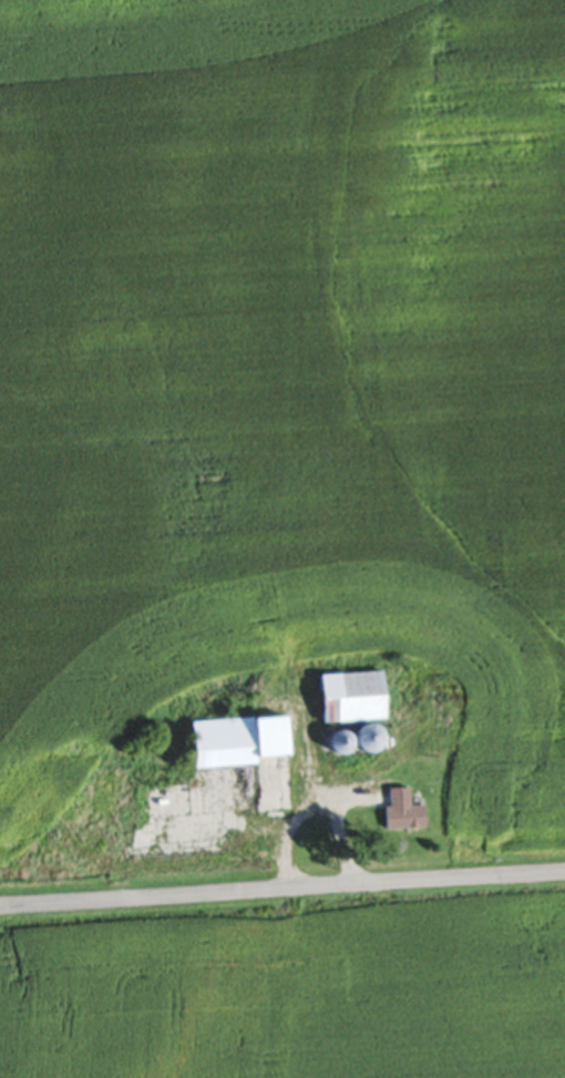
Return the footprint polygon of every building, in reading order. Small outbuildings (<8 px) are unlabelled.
[(378,715),(378,722),(377,722),(378,723),(379,723),(380,725),(380,726),(381,727),(382,728),(383,729),(383,730),(383,731),(384,732),(384,733),(384,735),(384,736),(384,737),(384,739),(384,740),(383,741),(383,742),(382,743),(382,745),(381,746),(380,747),(379,747),(378,748),(377,749),(376,749),(374,750),(373,750),(372,750),(371,750),(370,750),(369,750),(368,750),(366,750),(364,749),(363,749),(362,748),(361,748),(360,747),(360,746),(359,745),(358,745),(358,743),(357,742),(357,740),(356,739),(356,738),(356,737),(356,736),(356,735),(356,733),(356,732),(357,730),(357,729),(358,728),(358,727),(359,727),(360,726),(361,725),(361,723),(362,723),(362,716),(340,717),(340,727),(341,727),(342,728),(343,728),(345,728),(346,728),(347,729),(348,729),(348,730),(349,731),(350,731),(350,732),(351,733),(351,735),(352,736),(352,737),(352,738),(352,739),(352,740),(352,741),(352,742),(351,743),(351,745),(350,746),(349,747),(349,748),(348,748),(347,749),(346,750),(345,750),(343,750),(342,750),(341,751),(340,751),(339,750),(338,750),(337,750),(336,749),(335,749),(333,749),(333,748),(332,747),(331,747),(331,746),(330,745),(330,743),(330,742),(329,741),(329,740),(329,739),(329,738),(329,737),(329,736),(330,735),(330,733),(331,732),(332,731),(332,730),(333,730),(335,729),(331,729),(330,718),(325,718),(321,671),(381,667),(384,713),(378,715)] [(192,721),(287,712),(296,808),(254,812),(249,761),(196,767),(192,721)] [(137,784),(188,781),(191,815),(140,819),(137,784)] [(423,802),(424,825),(387,828),(386,803),(390,802),(389,786),(409,784),(410,803),(423,802)]
